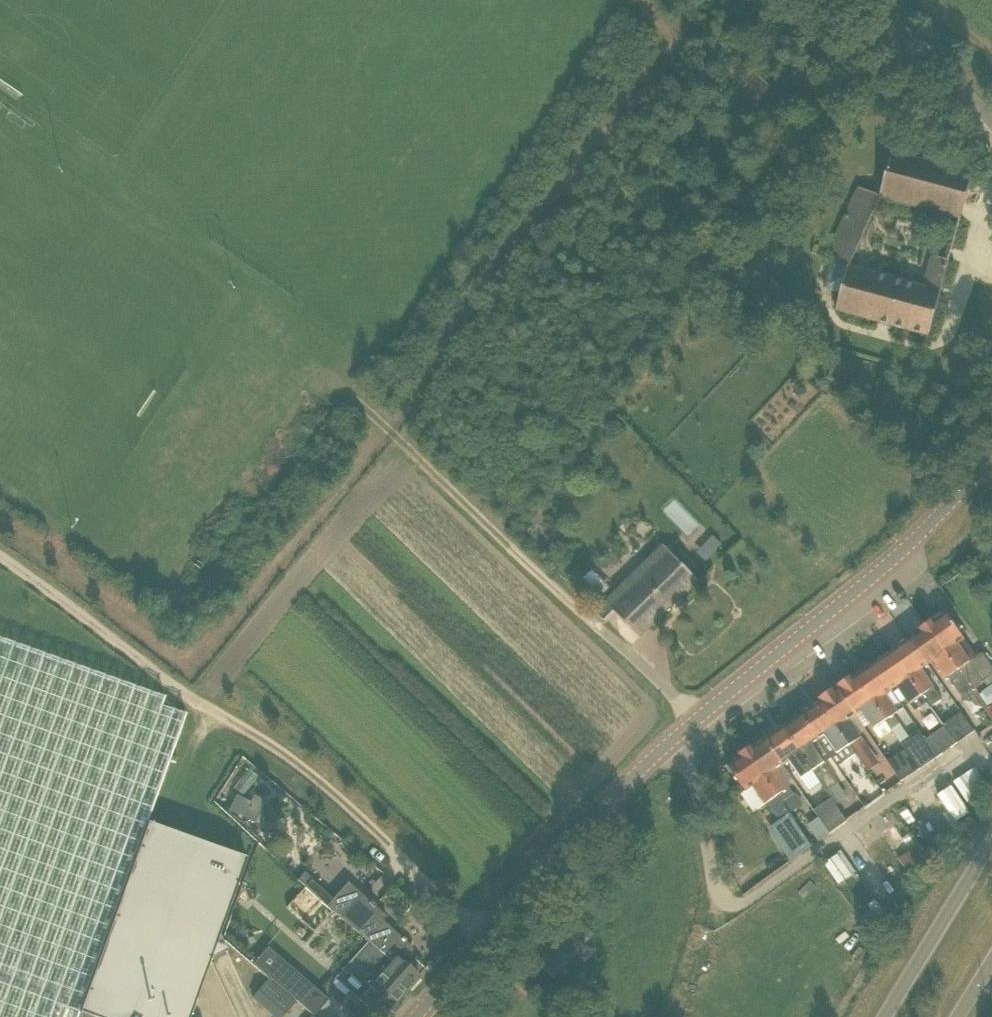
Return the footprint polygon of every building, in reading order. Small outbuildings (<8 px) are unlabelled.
[(680,161),(684,154),(667,142),(663,148),(680,161)] [(880,196),(881,197),(947,213),(947,215),(961,218),(973,174),(892,153),(880,195),(880,196)] [(860,187),(827,258),(831,260),(824,288),(840,293),(836,310),(929,336),(949,260),(932,255),(924,288),(849,267),(881,197),(880,196),(880,195),(860,187)] [(713,535),(706,543),(714,550),(721,543),(713,535)] [(698,580),(684,566),(669,550),(611,607),(640,637),(698,580)] [(935,620),(935,619),(926,625),(958,670),(971,690),(991,676),(991,667),(983,654),(970,662),(957,644),(964,639),(945,613),(935,620)] [(948,677),(958,670),(926,625),(919,632),(909,639),(927,665),(933,661),(946,679),(948,677)] [(146,824),(186,714),(162,705),(165,697),(0,638),(0,1016),(87,1016),(77,1013),(146,824)] [(942,700),(933,687),(921,669),(927,665),(909,639),(891,651),(927,704),(931,709),(942,700)] [(920,709),(927,704),(891,651),(873,663),(891,690),(897,686),(910,703),(916,712),(920,709)] [(891,729),(899,724),(894,714),(903,708),(891,690),(873,663),(855,676),(854,675),(886,720),(891,729)] [(965,700),(974,695),(971,690),(958,670),(948,677),(964,701),(965,700)] [(861,710),(874,729),(880,738),(892,730),(891,729),(886,720),(854,675),(836,688),(855,715),(861,710)] [(849,745),(861,737),(849,719),(855,715),(836,688),(818,701),(849,745)] [(838,767),(856,755),(849,745),(818,701),(801,714),(819,740),(831,758),(831,759),(833,758),(838,767)] [(943,725),(944,727),(956,745),(957,744),(974,732),(961,713),(943,725)] [(826,791),(838,783),(824,763),(831,758),(819,740),(801,714),(783,726),(813,771),(826,791)] [(801,778),(813,771),(783,726),(764,739),(783,765),(789,760),(801,778)] [(956,745),(944,727),(925,740),(937,758),(956,745)] [(937,758),(925,740),(918,731),(909,737),(900,743),(905,750),(918,770),(937,758)] [(782,803),(794,794),(776,769),(783,765),(764,739),(754,744),(746,750),(782,803)] [(862,761),(873,754),(866,744),(856,752),(862,761)] [(779,821),(790,814),(782,803),(746,750),(738,757),(727,764),(745,791),(752,786),(765,804),(767,803),(779,821)] [(901,781),(918,770),(905,750),(887,762),(889,765),(901,781)] [(953,783),(966,800),(983,781),(974,768),(953,783)] [(790,814),(804,804),(796,793),(794,794),(782,803),(790,814)] [(229,809),(243,816),(250,802),(236,795),(229,809)] [(266,801),(253,795),(250,802),(243,816),(243,817),(255,823),(266,801)] [(937,795),(922,804),(939,832),(954,823),(937,795)] [(847,821),(837,806),(831,798),(814,810),(830,833),(847,821)] [(794,819),(772,834),(790,861),(792,860),(811,847),(813,846),(794,819)] [(90,1016),(184,1016),(179,1014),(193,990),(203,995),(203,994),(197,991),(208,960),(220,938),(218,934),(245,859),(166,831),(151,825),(146,824),(79,1012),(79,1013),(90,1016)] [(920,864),(911,850),(898,858),(907,873),(920,864)] [(837,855),(851,875),(855,871),(842,851),(837,855)] [(382,973),(404,992),(419,976),(400,959),(412,947),(382,920),(386,916),(347,881),(326,906),(332,911),(365,939),(370,943),(391,963),(382,973)] [(887,914),(880,919),(885,927),(891,922),(892,921),(887,914)] [(370,943),(349,967),(369,986),(359,998),(380,1016),(382,1016),(404,992),(382,973),(391,963),(370,943)] [(314,1016),(328,999),(268,947),(253,963),(314,1016)] [(252,997),(274,1016),(283,1016),(296,1002),(269,978),(252,997)] [(200,998),(191,994),(180,1013),(188,1016),(190,1016),(200,998)] [(311,1014),(298,1002),(284,1016),(309,1016),(311,1014)]
